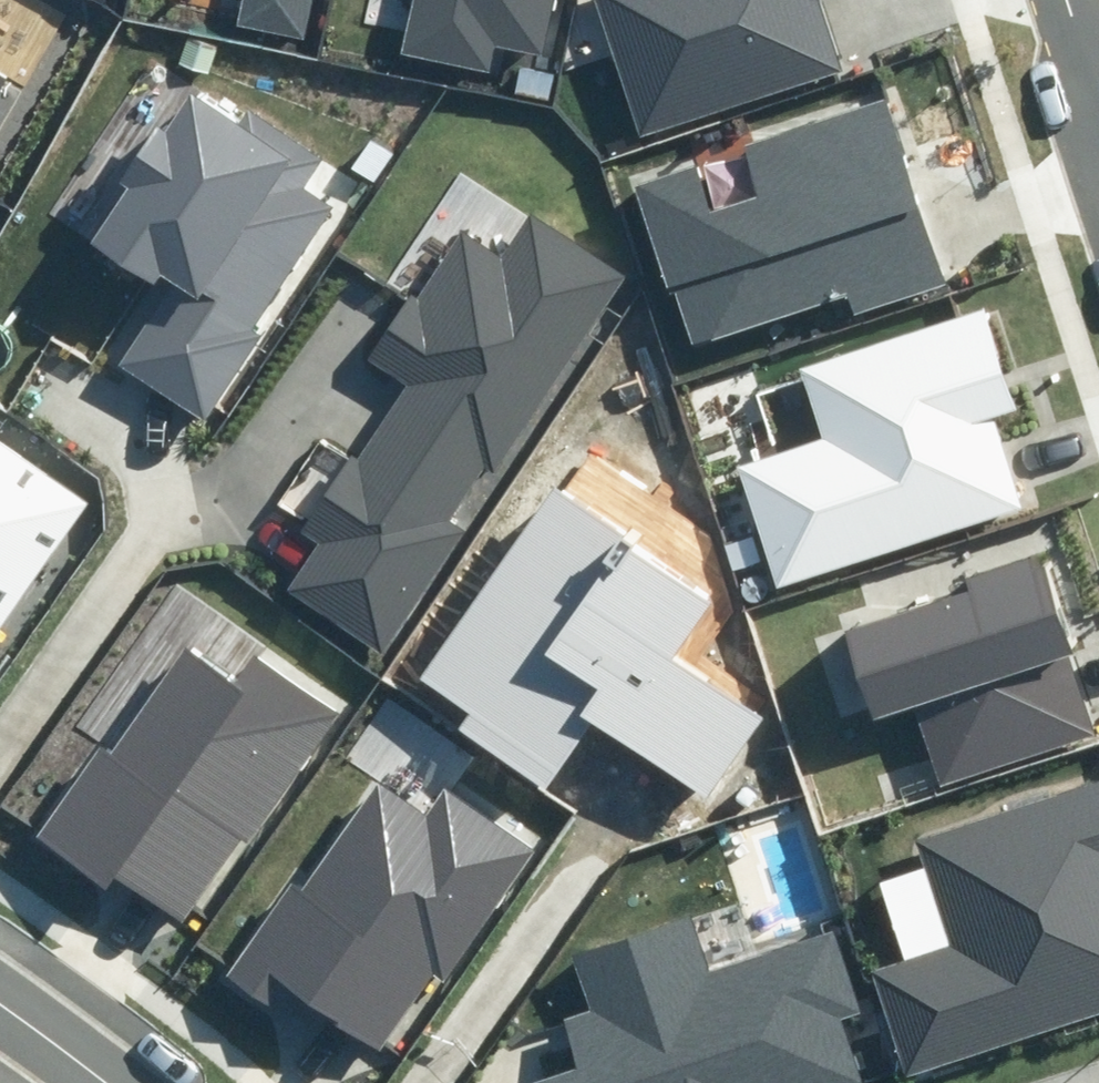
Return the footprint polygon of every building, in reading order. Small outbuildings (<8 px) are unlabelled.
[(240,24),(306,38),(314,0),(245,0),(240,24)] [(553,0),(409,0),(399,50),(485,68),(490,40),(542,51),(553,0)] [(641,137),(839,73),(815,0),(596,0),(641,137)] [(122,363),(199,413),(334,208),(308,190),(325,165),(245,113),(239,123),(187,89),(91,234),(172,287),(122,363)] [(694,160),(630,180),(684,346),(845,294),(852,315),(944,286),(884,102),(740,148),(755,193),(709,208),(694,160)] [(504,262),(452,229),(362,368),(394,388),(301,531),(318,542),(289,586),(387,649),(464,530),(452,523),(610,278),(528,226),(504,262)] [(736,468),(775,589),(1019,510),(990,421),(1016,412),(985,316),(802,375),(824,440),(736,468)] [(0,448),(0,619),(81,504),(0,448)] [(715,596),(554,482),(416,674),(467,710),(458,723),(541,782),(591,712),(703,792),(756,718),(671,658),(715,596)] [(967,588),(842,629),(873,722),(916,708),(940,781),(1094,730),(1036,557),(964,580),(967,588)] [(745,596),(748,599),(752,600),(756,600),(760,598),(763,595),(765,592),(765,588),(764,584),(762,580),(759,578),(755,577),(751,577),(747,578),(745,580),(743,583),(742,586),(741,590),(742,593),(745,596)] [(232,682),(185,649),(108,757),(96,749),(33,839),(103,888),(113,875),(182,923),(332,711),(251,655),(232,682)] [(424,811),(374,778),(300,890),(288,882),(225,977),(276,1011),(289,992),(379,1051),(435,967),(446,974),(530,847),(439,788),(424,811)] [(867,968),(903,1078),(1098,1015),(1098,779),(913,839),(947,942),(867,968)] [(529,1082),(862,1082),(842,1023),(861,1017),(832,931),(712,971),(695,917),(572,958),(590,1011),(565,1019),(581,1066),(529,1082)]
